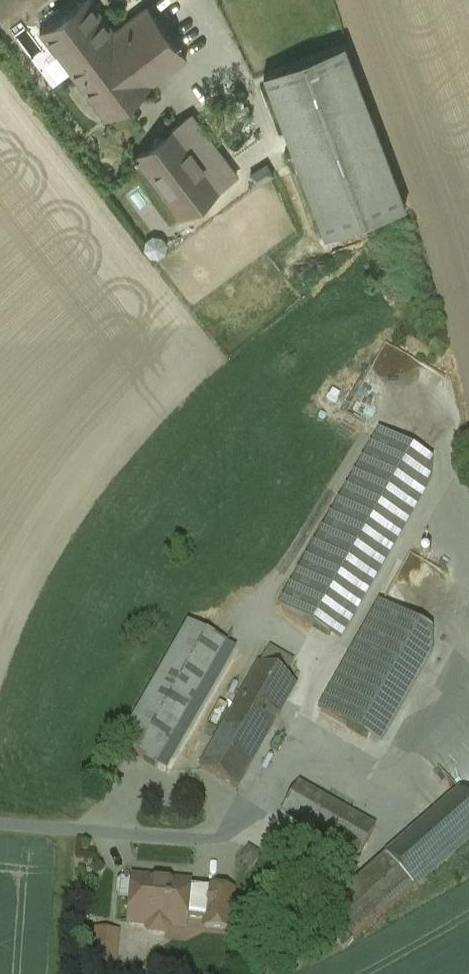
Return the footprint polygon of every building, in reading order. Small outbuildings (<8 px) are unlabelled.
[(42,31),(69,67),(114,32),(90,0),(83,0),(42,31)] [(114,32),(69,67),(106,117),(186,57),(147,6),(114,32)] [(344,43),(264,74),(325,237),(405,207),(344,43)] [(189,116),(135,156),(181,217),(235,176),(189,116)] [(381,434),(281,608),(341,642),(430,486),(431,463),(381,434)] [(432,635),(381,606),(321,712),(368,739),(382,747),(431,659),(432,635)] [(188,624),(119,746),(155,766),(160,759),(167,763),(229,656),(221,651),(225,644),(188,624)] [(260,664),(200,769),(237,789),(296,685),(260,664)] [(375,828),(298,785),(282,815),(358,858),(375,828)] [(386,857),(413,887),(414,888),(468,839),(468,801),(460,791),(386,857)] [(386,857),(326,910),(354,941),(413,887),(386,857)] [(189,886),(133,880),(129,923),(148,925),(148,928),(151,932),(165,933),(169,930),(169,929),(184,931),(185,918),(188,888),(189,886)] [(233,892),(188,888),(185,918),(205,920),(205,928),(229,930),(233,892)]
